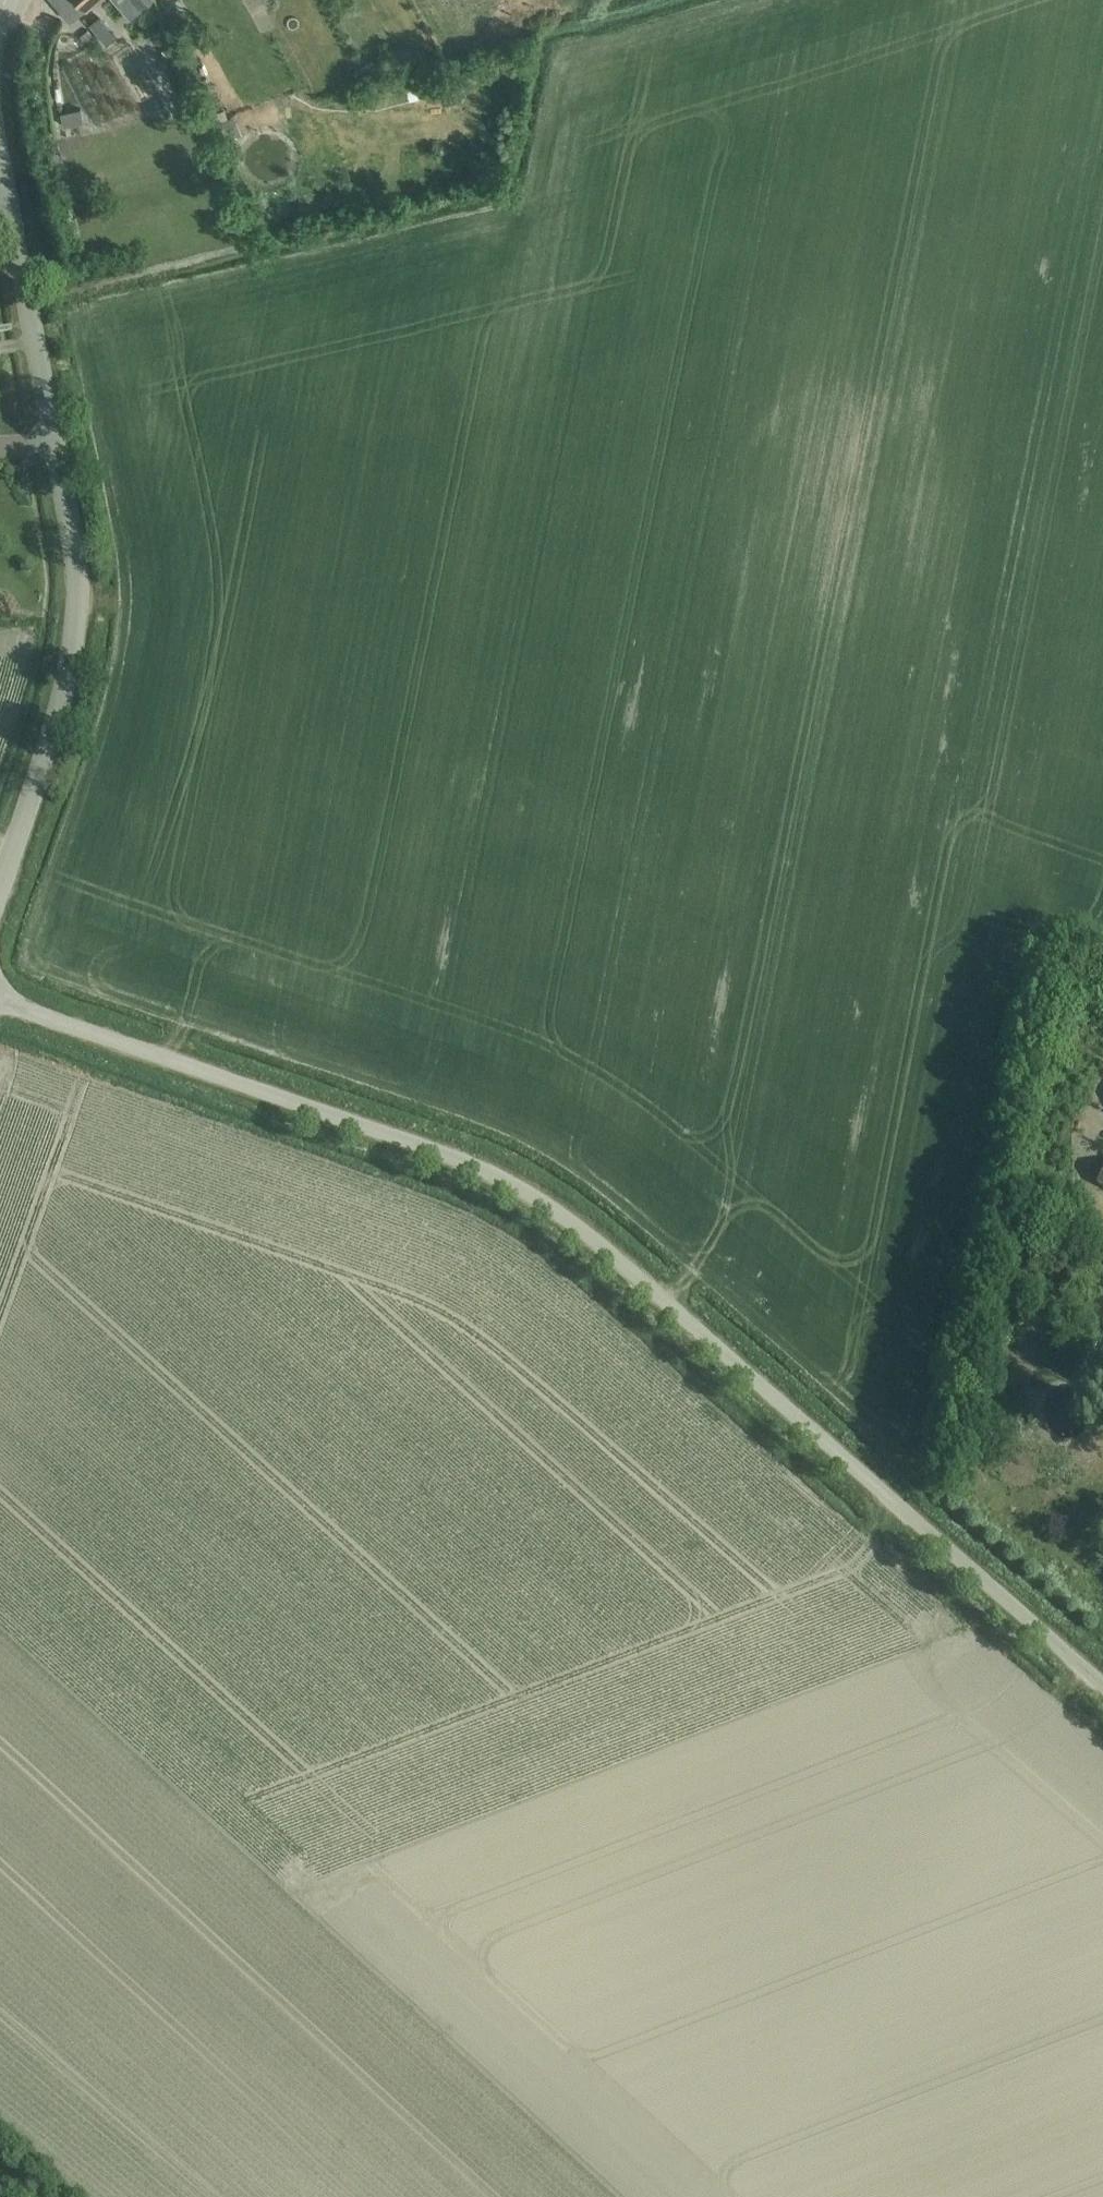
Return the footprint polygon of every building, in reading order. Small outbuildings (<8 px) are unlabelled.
[(72,22),(97,0),(52,0),(72,22)] [(141,8),(150,0),(134,0),(141,8)] [(88,23),(106,44),(115,36),(98,15),(88,23)] [(68,101),(71,118),(93,114),(90,97),(68,101)] [(1018,1244),(1012,1255),(1029,1263),(1034,1251),(1018,1244)]
